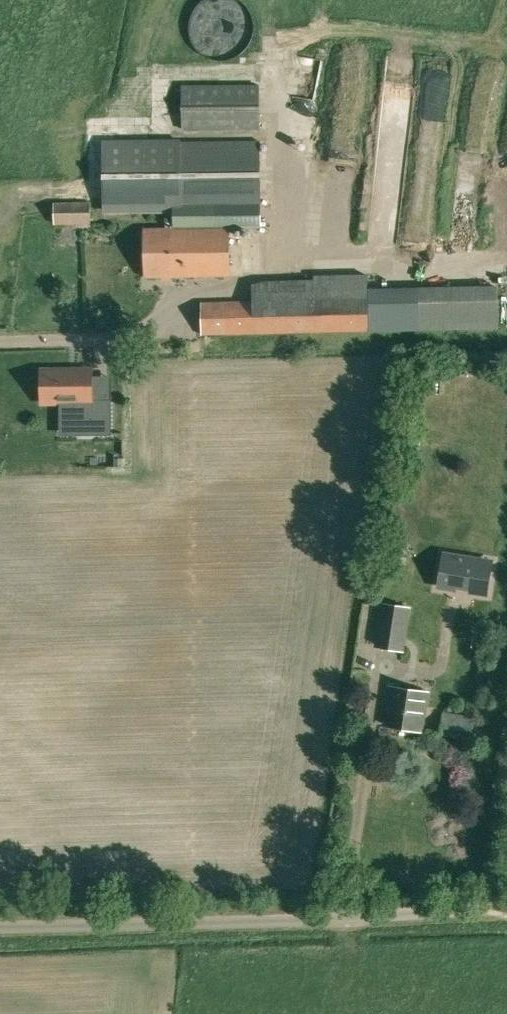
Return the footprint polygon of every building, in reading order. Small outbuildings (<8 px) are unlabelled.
[(138,88),(140,72),(128,70),(126,87),(138,88)] [(261,130),(261,86),(184,87),(185,130),(261,130)] [(104,144),(105,210),(171,209),(176,209),(176,223),(167,223),(167,229),(145,230),(146,278),(232,276),(231,229),(243,229),(262,228),(262,208),(260,141),(170,143),(104,144)] [(56,225),(92,224),(92,202),(55,203),(56,225)] [(392,275),(368,275),(315,277),(315,280),(253,282),(253,301),(203,303),(203,335),(369,332),(369,326),(392,325),(392,275)] [(500,327),(499,286),(418,288),(419,329),(500,327)] [(96,426),(95,401),(91,401),(91,370),(42,370),(42,402),(61,402),(61,418),(77,418),(77,426),(96,426)] [(95,401),(96,426),(96,433),(110,433),(109,401),(95,401)] [(409,449),(406,471),(416,473),(419,450),(409,449)] [(492,562),(444,554),(439,586),(486,593),(492,562)] [(401,649),(408,609),(383,605),(377,645),(401,649)] [(421,730),(426,693),(391,687),(385,724),(421,730)] [(445,713),(442,735),(474,739),(477,717),(445,713)]
